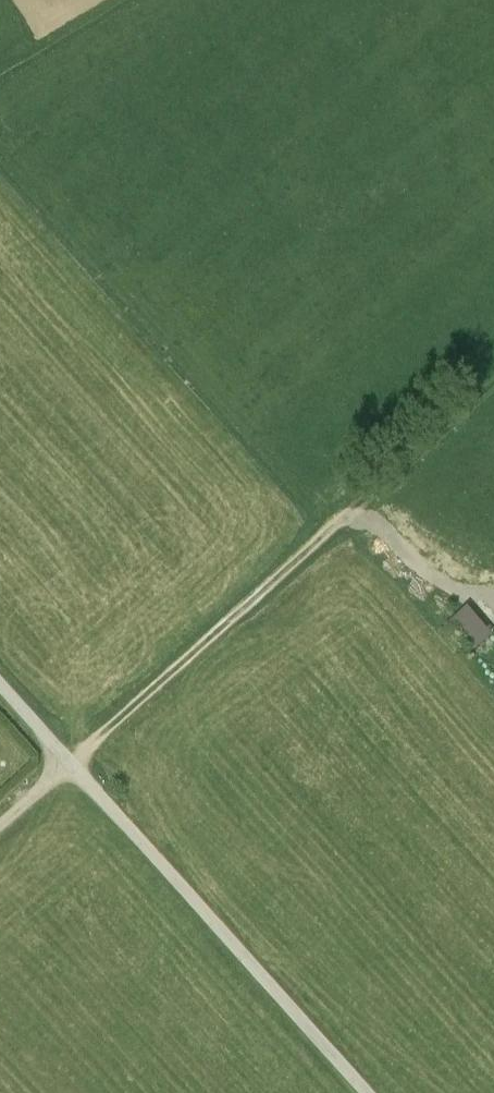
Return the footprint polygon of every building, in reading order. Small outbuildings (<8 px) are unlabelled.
[(468,607),(451,619),(472,650),(489,638),(468,607)]
